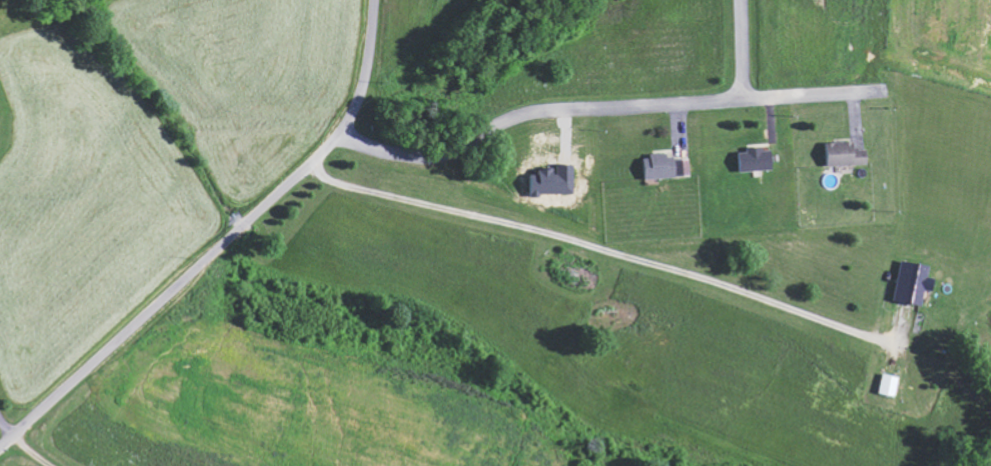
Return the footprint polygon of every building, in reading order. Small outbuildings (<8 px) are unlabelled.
[(826,141),(827,164),(868,163),(868,148),(853,149),(853,140),(826,141)] [(774,170),(773,149),(764,150),(764,144),(747,145),(748,151),(740,151),(741,170),(774,170)] [(646,167),(647,178),(692,175),(691,157),(669,158),(669,151),(652,152),(653,166),(646,167)] [(894,299),(923,304),(930,264),(901,259),(894,299)] [(901,376),(885,372),(881,392),(896,395),(901,376)]
